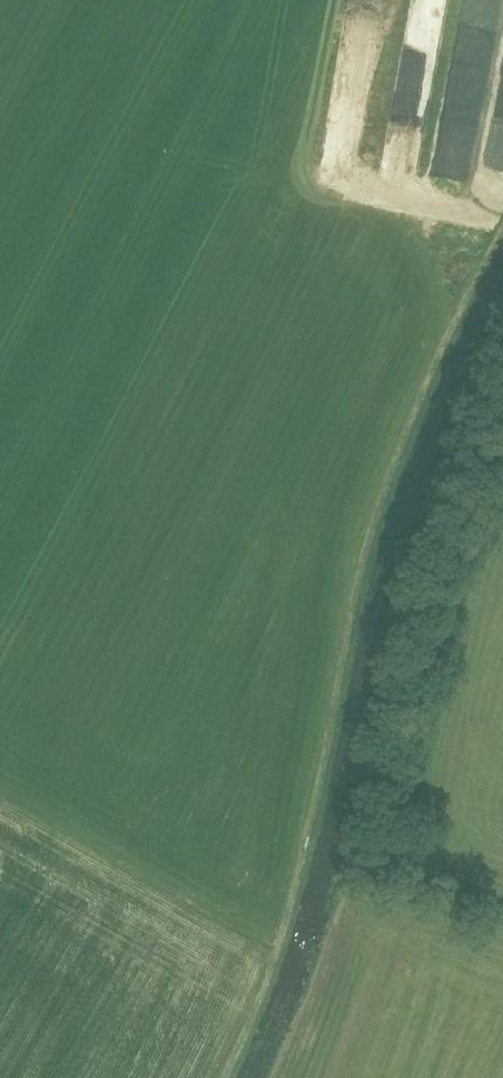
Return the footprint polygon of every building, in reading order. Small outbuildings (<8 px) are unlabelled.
[(452,52),(476,52),(477,6),(453,5),(452,52)]
